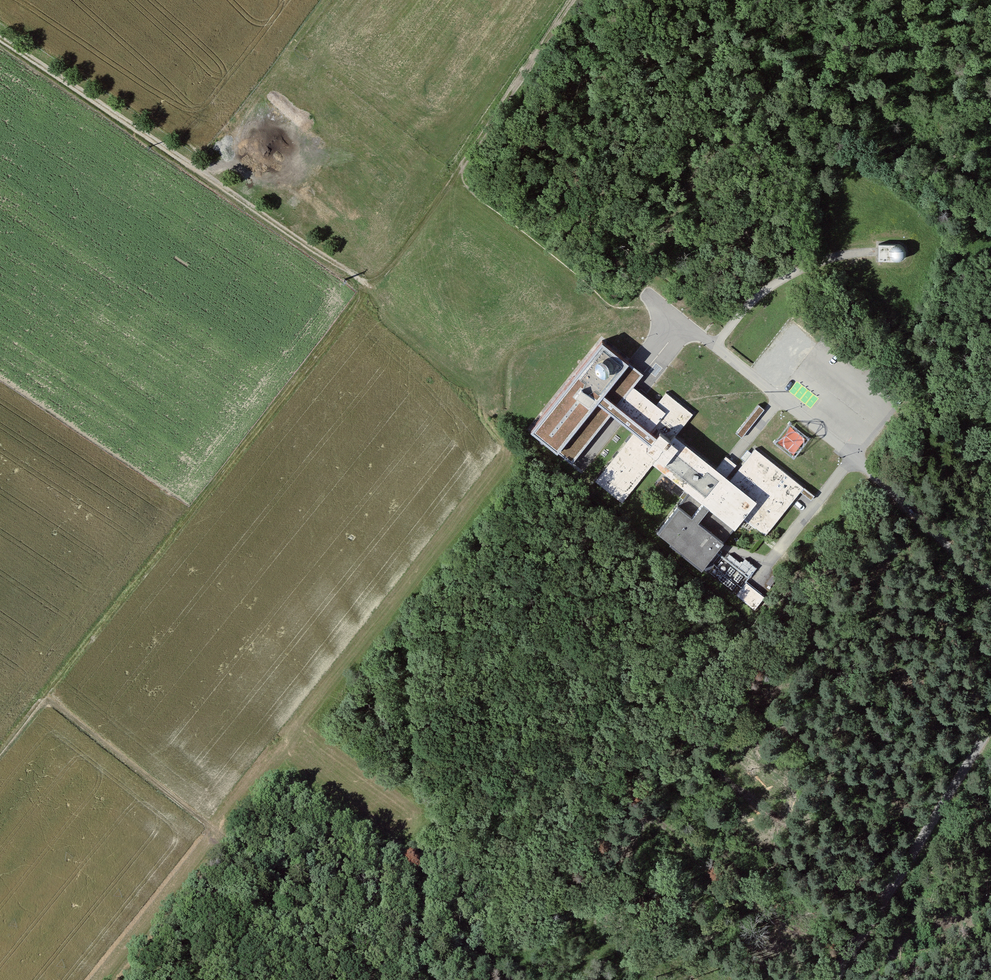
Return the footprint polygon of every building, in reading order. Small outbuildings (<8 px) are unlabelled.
[(896,243),(878,243),(878,252),(877,260),(897,260),(901,259),(904,258),(905,256),(906,254),(906,250),(905,247),(902,245),(899,244),(896,243)] [(601,336),(528,428),(572,462),(612,413),(634,386),(643,375),(642,374),(627,363),(630,359),(601,336)] [(639,390),(634,386),(612,413),(634,431),(633,433),(595,480),(622,501),(651,465),(654,461),(665,469),(690,489),(687,492),(684,490),(678,496),(682,499),(656,531),(702,567),(703,566),(709,572),(715,565),(712,562),(718,555),(722,550),(718,547),(742,517),(765,535),(797,495),(803,487),(755,449),(751,453),(745,461),(729,480),(726,478),(736,465),(731,460),(725,455),(716,466),(676,434),(693,412),(667,392),(657,404),(639,390)] [(742,438),(764,410),(758,405),(736,433),(742,438)] [(789,426),(784,443),(802,449),(808,432),(789,426)] [(725,560),(718,555),(712,562),(715,565),(709,572),(736,593),(745,582),(756,568),(744,558),(740,564),(729,555),(725,560)] [(745,582),(736,593),(754,608),(763,596),(745,582)] [(202,900),(213,906),(221,891),(210,886),(202,900)] [(198,908),(209,914),(213,906),(202,900),(198,908)]
